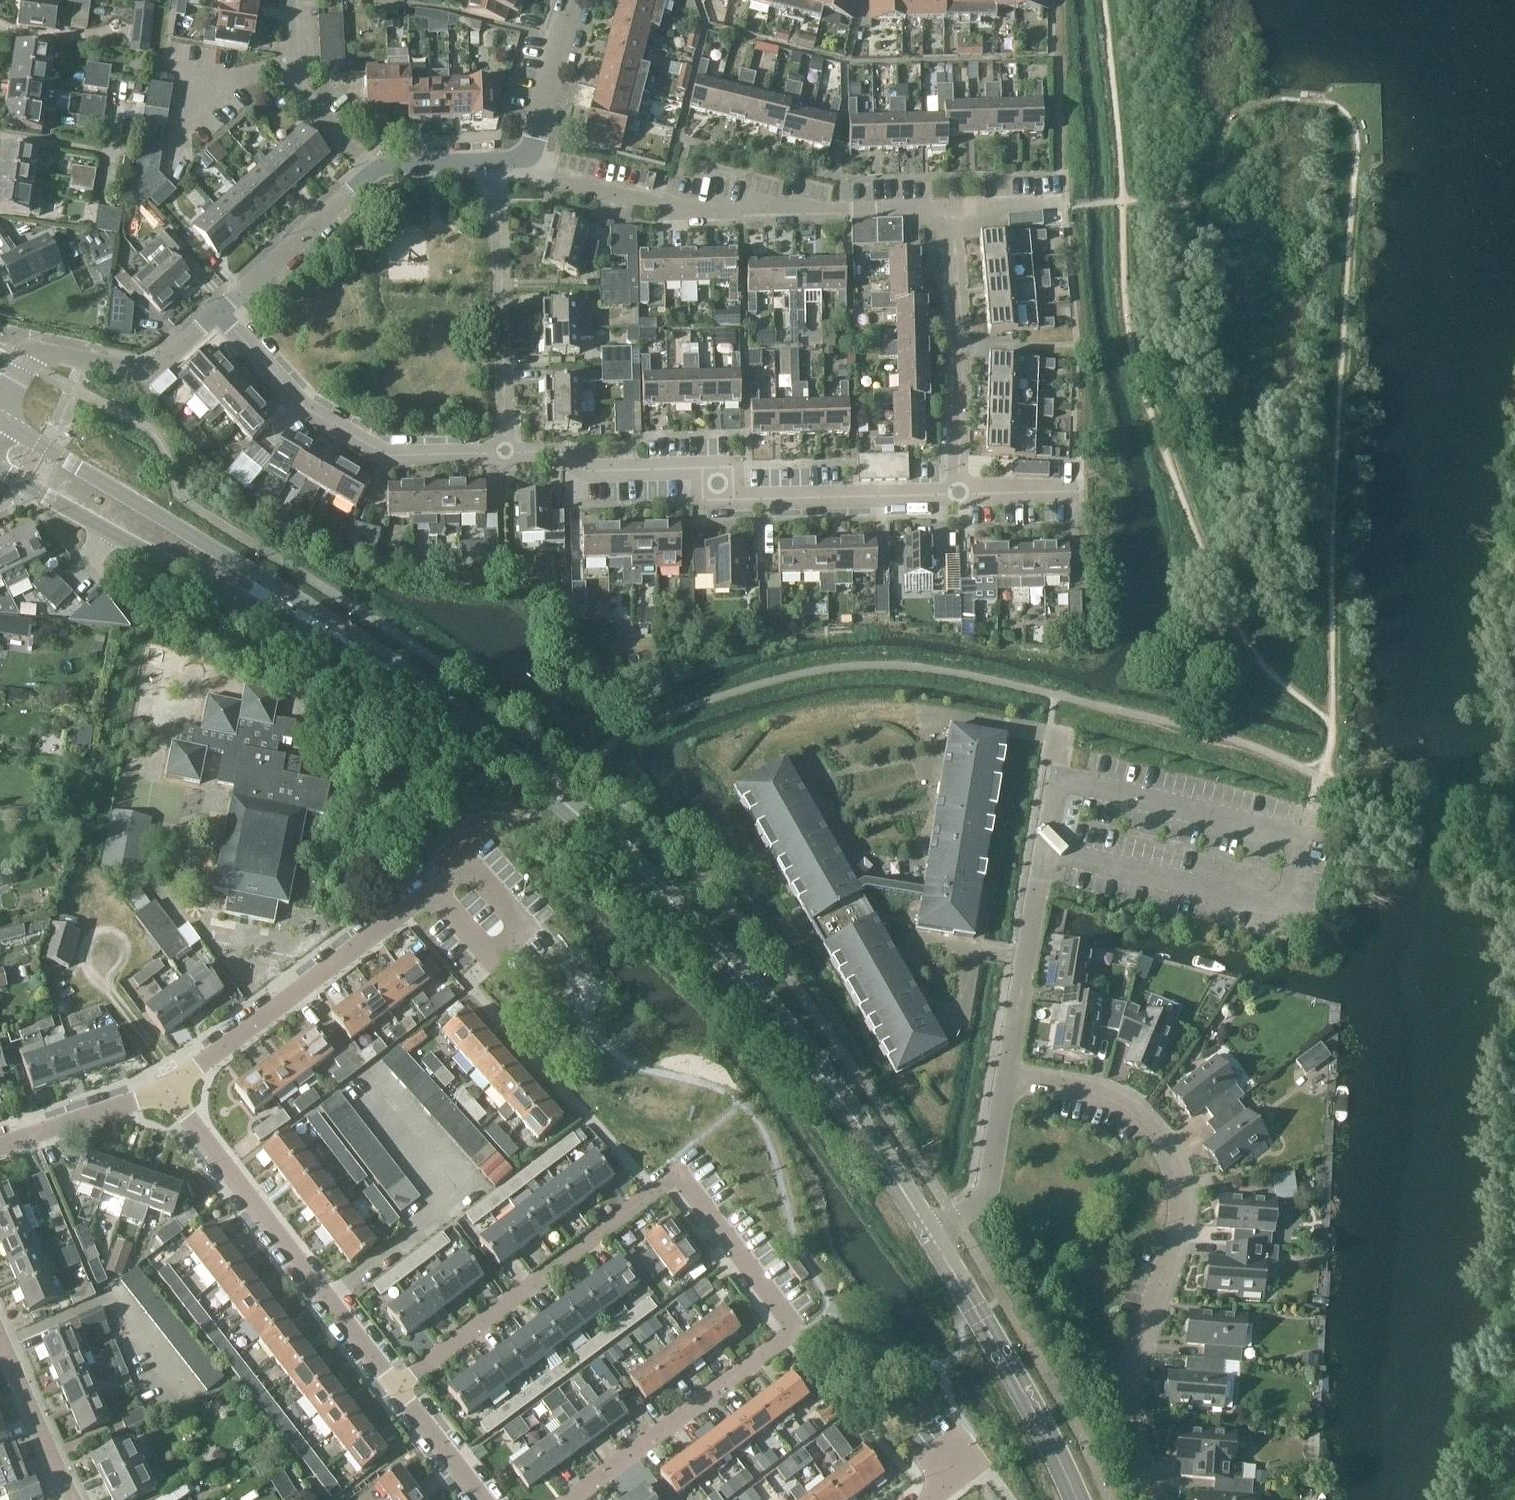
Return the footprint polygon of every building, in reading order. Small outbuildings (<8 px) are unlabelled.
[(63,5),(27,0),(24,0),(20,26),(54,31),(56,16),(61,16),(63,5)] [(67,10),(89,13),(91,0),(68,0),(67,10)] [(258,0),(221,0),(220,11),(255,17),(258,0)] [(466,12),(474,14),(497,20),(505,22),(508,10),(520,13),(523,0),(469,0),(466,12)] [(666,5),(647,0),(620,0),(615,20),(650,29),(659,31),(666,5)] [(798,0),(770,0),(768,8),(794,14),(798,0)] [(823,11),(826,0),(798,0),(794,14),(821,21),(823,11)] [(859,0),(826,0),(823,11),(854,19),(859,0)] [(903,20),(903,0),(870,0),(870,20),(903,20)] [(924,20),(923,0),(903,0),(903,20),(924,20)] [(942,20),(942,0),(923,0),(924,20),(942,20)] [(970,19),(969,0),(942,0),(942,20),(970,19)] [(996,19),(996,10),(997,10),(996,0),(969,0),(970,19),(996,19)] [(1016,10),(1016,0),(996,0),(997,10),(1016,10)] [(1048,10),(1048,0),(1016,0),(1016,10),(1048,10)] [(183,16),(185,5),(176,3),(174,15),(183,16)] [(150,56),(155,7),(137,5),(131,54),(150,56)] [(386,19),(387,10),(375,9),(375,18),(386,19)] [(398,19),(398,10),(387,10),(386,19),(398,19)] [(252,37),(255,17),(220,11),(216,30),(204,28),(202,43),(246,50),(248,37),(252,37)] [(427,21),(428,13),(416,11),(415,20),(427,21)] [(448,24),(449,16),(444,15),(428,13),(427,21),(448,24)] [(320,30),(344,30),(343,17),(319,19),(320,30)] [(468,30),(471,22),(459,19),(457,27),(468,30)] [(645,47),(650,29),(615,20),(610,38),(645,47)] [(480,33),(482,24),(471,22),(468,30),(480,33)] [(699,40),(702,28),(693,26),(690,37),(699,40)] [(320,42),(344,41),(344,30),(320,30),(320,42)] [(781,42),(784,33),(778,31),(776,40),(781,42)] [(471,46),(479,45),(478,33),(470,33),(471,46)] [(787,43),(790,34),(784,33),(781,42),(787,43)] [(814,50),(816,39),(799,34),(796,45),(814,50)] [(696,51),(699,40),(690,37),(687,49),(696,51)] [(641,66),(645,47),(610,38),(605,57),(641,66)] [(321,55),(345,53),(344,41),(320,42),(321,55)] [(758,42),(757,50),(779,54),(780,46),(758,42)] [(50,72),(54,50),(17,45),(14,66),(50,72)] [(971,55),(982,55),(982,46),(970,47),(971,55)] [(959,55),(971,55),(970,47),(959,47),(959,55)] [(322,66),(345,65),(345,53),(321,55),(322,66)] [(643,95),(650,68),(641,66),(605,57),(599,84),(643,95)] [(824,60),(812,57),(809,70),(820,73),(821,72),(823,63),(824,60)] [(713,116),(721,85),(704,81),(709,62),(701,61),(699,72),(689,110),(713,116)] [(390,109),(410,109),(411,108),(409,74),(411,74),(410,62),(388,63),(388,73),(390,109)] [(110,80),(112,68),(88,64),(86,76),(110,80)] [(322,79),(346,77),(345,65),(322,66),(322,79)] [(48,91),(50,72),(14,66),(11,86),(47,92),(48,91)] [(689,80),(691,68),(683,66),(680,78),(689,80)] [(378,73),(378,67),(368,68),(368,74),(367,74),(369,110),(390,109),(388,73),(378,73)] [(741,70),(738,82),(739,82),(746,84),(746,83),(749,72),(741,70)] [(450,85),(449,78),(449,72),(427,73),(427,86),(430,86),(432,122),(452,121),(450,85)] [(760,127),(768,96),(752,93),(756,74),(749,72),(746,83),(746,84),(744,91),(737,122),(760,127)] [(427,86),(427,73),(411,74),(409,74),(411,108),(410,109),(410,123),(432,122),(430,86),(427,86)] [(790,74),(788,81),(796,83),(797,76),(790,74)] [(108,92),(110,80),(86,76),(84,88),(108,92)] [(472,120),(493,119),(491,77),(481,77),(481,83),(470,84),(472,120)] [(460,84),(460,78),(449,78),(450,85),(452,121),(472,120),(470,84),(460,84)] [(686,91),(689,80),(680,78),(677,89),(686,91)] [(945,78),(936,78),(937,86),(945,86),(945,78)] [(784,133),(796,83),(788,81),(783,100),(768,96),(760,127),(782,133),(784,133)] [(127,91),(130,91),(141,93),(142,85),(131,84),(129,83),(127,91)] [(575,102),(593,105),(596,87),(579,83),(575,102)] [(806,144),(813,114),(797,110),(803,85),(796,83),(784,133),(782,133),(781,138),(806,144)] [(637,121),(643,95),(599,84),(592,110),(627,118),(637,121)] [(1018,134),(1043,134),(1041,84),(1033,84),(1034,102),(1017,103),(1018,134)] [(170,114),(171,111),(174,89),(151,85),(147,110),(170,114)] [(737,122),(744,91),(737,89),(721,85),(713,116),(737,122)] [(860,85),(851,85),(851,96),(860,96),(860,85)] [(11,86),(8,107),(44,112),(45,110),(55,112),(57,93),(48,91),(47,92),(11,86)] [(945,86),(937,86),(937,97),(944,97),(945,97),(945,86)] [(952,104),(952,97),(952,86),(945,86),(945,97),(945,105),(944,105),(945,117),(946,136),(970,135),(969,104),(952,104)] [(830,150),(839,112),(841,101),(833,99),(829,118),(813,114),(806,144),(830,150)] [(897,99),(889,99),(890,111),(897,111),(897,99)] [(857,119),(857,112),(856,100),(848,100),(848,112),(849,119),(849,120),(850,151),(874,150),(874,119),(857,119)] [(970,135),(994,135),(993,103),(969,104),(970,135)] [(994,135),(1018,134),(1017,103),(993,103),(994,135)] [(104,120),(106,108),(82,105),(80,117),(104,120)] [(41,133),(44,112),(8,107),(5,128),(41,133)] [(168,127),(170,114),(147,110),(144,123),(168,127)] [(619,149),(627,118),(592,110),(584,140),(619,149)] [(102,133),(104,120),(80,117),(78,129),(102,133)] [(945,117),(937,117),(922,118),(922,149),(947,149),(946,136),(945,117)] [(874,150),(898,150),(898,118),(890,118),(874,119),(874,150)] [(922,118),(905,118),(898,118),(898,150),(922,149),(922,118)] [(167,138),(168,127),(144,123),(143,135),(167,138)] [(119,142),(122,143),(134,145),(136,128),(125,126),(122,125),(119,142)] [(307,175),(329,155),(304,127),(281,147),(307,175)] [(165,150),(167,138),(143,135),(141,146),(165,150)] [(163,163),(165,150),(141,146),(139,159),(163,163)] [(218,166),(227,158),(216,146),(207,154),(218,166)] [(285,195),(307,175),(281,147),(259,167),(285,195)] [(38,153),(1,148),(0,157),(0,169),(35,174),(38,153)] [(212,164),(204,155),(198,160),(206,169),(212,164)] [(132,173),(134,159),(124,158),(122,172),(132,173)] [(135,183),(161,175),(163,163),(139,159),(135,183)] [(95,183),(97,170),(73,167),(71,179),(95,183)] [(262,215),(285,195),(259,167),(237,187),(262,215)] [(43,185),(34,184),(35,174),(0,169),(0,189),(41,195),(43,185)] [(652,189),(656,177),(643,173),(639,186),(652,189)] [(152,201),(169,185),(161,175),(135,183),(152,201)] [(93,195),(95,183),(71,179),(69,191),(93,195)] [(240,235),(262,215),(237,187),(215,207),(240,235)] [(41,195),(0,189),(0,211),(41,217),(44,196),(41,195)] [(218,256),(240,235),(215,207),(214,208),(210,202),(201,210),(206,215),(192,228),(218,256)] [(119,235),(123,212),(99,209),(96,231),(119,235)] [(1009,229),(1043,226),(1042,213),(1008,216),(1009,229)] [(852,247),(903,245),(902,219),(851,221),(852,247)] [(598,256),(600,245),(586,241),(589,228),(555,220),(549,244),(598,256)] [(612,228),(613,258),(626,257),(630,257),(637,257),(637,230),(628,228),(612,228)] [(6,258),(1,261),(11,281),(19,296),(44,284),(40,276),(61,266),(47,238),(17,253),(0,229),(0,249),(6,258)] [(178,297),(195,282),(175,258),(183,251),(167,232),(141,255),(151,266),(178,297)] [(983,263),(1031,258),(1030,243),(1046,241),(1045,232),(980,238),(983,263)] [(83,257),(91,253),(115,241),(116,237),(92,233),(75,241),(83,257)] [(595,266),(598,256),(549,244),(543,268),(578,276),(581,263),(595,266)] [(689,304),(697,304),(696,284),(713,284),(712,253),(688,254),(689,304)] [(730,303),(738,302),(737,253),(712,253),(713,284),(730,283),(730,303)] [(921,278),(920,253),(871,254),(871,262),(889,262),(890,279),(921,278)] [(648,285),(665,285),(664,254),(639,255),(640,305),(648,305),(648,285)] [(689,304),(688,254),(664,254),(665,285),(681,284),(681,304),(689,304)] [(630,257),(626,257),(627,273),(630,273),(631,290),(638,290),(637,257),(630,257)] [(1032,274),(1031,258),(983,263),(985,287),(1049,280),(1048,272),(1032,274)] [(845,301),(845,291),(844,261),(820,262),(820,292),(838,292),(838,301),(839,312),(845,311),(845,301)] [(798,327),(805,326),(805,313),(804,293),(820,292),(820,262),(796,263),(797,313),(798,325),(798,327)] [(749,314),(756,314),(756,303),(756,294),(773,293),(772,263),(748,264),(748,294),(748,303),(749,314)] [(797,313),(796,263),(772,263),(773,293),(789,293),(790,313),(797,313)] [(178,297),(151,266),(134,282),(124,271),(115,279),(131,297),(140,289),(161,312),(178,297)] [(601,274),(601,291),(631,290),(630,273),(627,273),(601,274)] [(921,299),(921,278),(890,279),(890,295),(872,295),(872,304),(883,303),(896,303),(896,302),(927,301),(927,299),(921,299)] [(987,310),(1035,306),(1034,289),(1050,288),(1049,280),(985,287),(987,310)] [(602,309),(631,308),(631,290),(601,291),(602,309)] [(928,325),(927,301),(896,302),(896,303),(896,310),(897,326),(928,325)] [(579,318),(579,305),(543,306),(544,330),(594,329),(594,318),(579,318)] [(1037,322),(1035,306),(987,310),(989,335),(1054,329),(1053,320),(1037,322)] [(714,327),(740,327),(740,309),(728,309),(728,313),(714,313),(714,327)] [(650,329),(650,325),(645,320),(639,320),(640,330),(650,329)] [(790,337),(798,337),(797,327),(798,327),(798,325),(789,326),(790,337)] [(878,351),(929,349),(928,325),(897,326),(897,343),(878,343),(878,351)] [(545,355),(580,354),(580,340),(594,340),(594,329),(544,330),(545,355)] [(728,332),(715,332),(716,345),(734,345),(734,339),(734,332),(728,332)] [(808,348),(822,348),(821,334),(808,335),(808,348)] [(824,348),(832,348),(836,348),(835,334),(821,334),(822,348),(824,348)] [(632,351),(632,348),(603,349),(603,367),(633,366),(639,366),(639,350),(632,351)] [(824,358),(833,358),(832,348),(824,348),(824,358)] [(929,373),(929,349),(878,351),(878,359),(898,359),(898,374),(929,373)] [(204,389),(226,369),(209,351),(187,371),(204,389)] [(799,396),(799,385),(798,352),(790,352),(792,396),(799,396)] [(644,407),(668,406),(668,376),(653,376),(652,356),(642,357),(642,376),(643,376),(644,407)] [(740,374),(739,374),(739,356),(731,356),(732,374),(715,375),(716,405),(740,405),(740,374)] [(1054,370),(1055,361),(990,359),(989,383),(1038,385),(1039,370),(1054,370)] [(603,384),(633,383),(633,366),(603,367),(603,384)] [(839,378),(848,378),(847,367),(838,368),(839,378)] [(220,407),(242,387),(226,369),(204,389),(194,397),(211,415),(214,412),(220,407)] [(158,399),(177,382),(168,372),(149,389),(158,399)] [(930,398),(929,373),(898,374),(899,390),(874,391),(874,399),(899,398),(924,398),(924,399),(930,398)] [(668,406),(692,406),(691,375),(668,376),(668,406)] [(692,406),(716,405),(715,375),(691,375),(692,406)] [(581,393),(581,380),(545,381),(546,406),(596,405),(595,393),(581,393)] [(1053,410),(1053,401),(1037,401),(1038,385),(989,383),(988,407),(1053,410)] [(824,434),(848,434),(848,403),(848,395),(847,384),(840,384),(840,403),(823,403),(824,434)] [(236,424),(258,404),(242,387),(220,407),(225,412),(236,424)] [(924,399),(924,398),(899,398),(874,399),(874,406),(893,406),(894,422),(925,422),(924,399)] [(800,435),(824,434),(823,403),(800,404),(800,435)] [(252,442),(274,423),(258,404),(236,424),(252,442)] [(617,434),(634,434),(634,404),(616,404),(617,434)] [(752,436),(777,435),(776,404),(751,405),(752,436)] [(777,435),(800,435),(800,404),(776,404),(777,435)] [(547,431),(582,430),(581,416),(596,416),(596,405),(546,406),(547,431)] [(1052,418),(1053,410),(988,407),(987,431),(1036,433),(1037,417),(1052,418)] [(211,415),(205,420),(210,425),(219,417),(214,412),(211,415)] [(190,434),(198,426),(187,415),(179,423),(190,434)] [(875,448),(895,447),(925,446),(925,422),(894,422),(894,439),(875,440),(875,448)] [(1051,458),(1051,449),(1036,449),(1036,433),(987,431),(986,455),(1051,458)] [(206,452),(212,446),(202,435),(195,440),(206,452)] [(294,473),(309,448),(287,435),(273,460),(263,452),(253,464),(237,483),(247,492),(264,472),(266,471),(275,476),(281,466),(294,473)] [(237,483),(253,464),(263,452),(253,443),(243,455),(227,475),(237,483)] [(304,502),(329,460),(309,448),(294,473),(307,481),(297,498),(304,502)] [(894,481),(908,481),(908,455),(894,456),(894,481)] [(858,482),(870,482),(870,456),(858,456),(858,482)] [(870,482),(883,481),(882,456),(870,456),(870,482)] [(883,481),(894,481),(894,456),(882,456),(883,481)] [(335,497),(350,472),(329,460),(304,502),(311,506),(321,489),(335,497)] [(1048,477),(1049,464),(1015,463),(1015,476),(1048,477)] [(356,510),(371,484),(350,472),(335,497),(356,510)] [(438,537),(445,537),(445,517),(462,517),(461,487),(437,488),(438,537)] [(487,532),(486,516),(486,487),(461,487),(462,517),(477,517),(477,532),(485,532),(485,557),(498,556),(498,531),(487,532)] [(389,519),(414,518),(413,488),(388,489),(389,519)] [(438,537),(437,488),(413,488),(414,518),(430,518),(430,537),(438,537)] [(551,513),(550,495),(520,496),(521,536),(545,536),(545,545),(564,545),(564,513),(551,513)] [(294,520),(299,511),(288,505),(283,513),(294,520)] [(363,552),(369,527),(357,524),(350,549),(363,552)] [(375,555),(382,531),(369,527),(363,552),(375,555)] [(31,528),(9,539),(23,569),(46,558),(31,528)] [(633,585),(640,585),(640,579),(639,559),(655,558),(655,529),(631,530),(633,585)] [(656,568),(680,568),(679,529),(655,529),(655,558),(656,568)] [(633,585),(631,530),(607,531),(608,560),(621,559),(621,586),(633,585)] [(583,560),(608,560),(607,531),(582,531),(583,560)] [(933,559),(932,538),(904,539),(905,577),(933,576),(933,593),(948,593),(947,559),(933,559)] [(0,543),(0,576),(2,579),(7,590),(18,585),(24,582),(29,580),(23,569),(9,539),(5,541),(0,543)] [(745,558),(744,542),(704,544),(705,552),(692,552),(690,576),(713,575),(714,591),(745,590),(745,583),(758,582),(757,558),(745,558)] [(828,594),(835,593),(835,574),(851,574),(851,544),(827,545),(828,594)] [(851,574),(876,573),(875,544),(851,544),(851,574)] [(780,575),(804,575),(804,545),(779,546),(780,575)] [(828,594),(827,545),(804,545),(804,575),(821,574),(821,594),(828,594)] [(1068,586),(1068,577),(1067,548),(1043,549),(1044,578),(1058,578),(1058,586),(1068,586)] [(1021,605),(1027,605),(1026,590),(1044,589),(1044,578),(1043,549),(1019,550),(1021,605)] [(972,580),(996,580),(995,550),(971,551),(972,580)] [(1021,605),(1019,550),(995,550),(996,580),(997,591),(1011,590),(1012,606),(1021,605)] [(51,581),(44,574),(32,586),(56,610),(74,593),(57,576),(51,581)] [(680,606),(693,605),(693,581),(680,581),(680,606)] [(573,608),(586,608),(586,583),(573,583),(573,608)] [(876,614),(889,614),(888,588),(875,589),(876,614)] [(769,616),(781,616),(781,591),(768,591),(769,616)] [(1068,619),(1082,618),(1081,593),(1068,594),(1068,619)] [(68,622),(121,628),(131,629),(105,595),(103,596),(90,609),(86,605),(85,605),(68,622)] [(8,615),(18,617),(20,615),(15,605),(11,597),(10,597),(2,601),(0,602),(0,614),(8,615)] [(962,597),(935,598),(935,622),(947,622),(962,621),(962,597)] [(974,597),(962,597),(962,621),(974,621),(974,597)] [(817,607),(817,615),(829,615),(829,607),(817,607)] [(576,621),(578,621),(588,620),(588,610),(575,610),(576,618),(576,621)] [(645,624),(656,624),(655,610),(645,610),(645,624)] [(0,616),(0,634),(29,639),(32,621),(0,616)] [(275,720),(280,693),(245,687),(242,704),(208,697),(201,731),(184,727),(181,744),(172,743),(166,778),(201,784),(208,751),(223,754),(218,784),(234,787),(214,890),(229,893),(225,913),(274,923),(278,902),(288,904),(306,813),(324,816),(330,785),(299,779),(302,761),(277,756),(280,739),(293,741),(296,723),(282,720),(282,721),(275,720)] [(140,734),(142,721),(130,719),(127,731),(140,734)] [(917,929),(974,939),(1007,737),(950,728),(923,893),(865,883),(857,887),(860,892),(866,889),(922,899),(917,929)] [(89,752),(91,740),(78,738),(76,750),(89,752)] [(947,1046),(860,892),(857,887),(785,760),(735,788),(897,1075),(947,1046)] [(103,864),(102,868),(142,876),(146,856),(158,858),(161,842),(160,842),(149,840),(150,837),(152,825),(153,820),(113,812),(112,817),(103,864)] [(36,861),(49,860),(48,847),(35,848),(36,861)] [(13,885),(11,872),(0,875),(0,888),(13,885)] [(139,889),(126,898),(138,914),(151,905),(139,889)] [(163,953),(182,939),(178,932),(155,902),(151,905),(138,914),(136,916),(163,953)] [(44,932),(49,931),(53,916),(41,919),(44,932)] [(25,936),(33,934),(30,922),(0,930),(0,943),(25,936)] [(69,968),(79,933),(53,925),(43,960),(69,968)] [(190,949),(200,942),(187,925),(178,932),(182,939),(163,953),(170,962),(189,948),(190,949)] [(1085,1003),(1087,993),(1094,951),(1063,945),(1059,965),(1051,964),(1047,987),(1065,990),(1064,999),(1085,1003)] [(428,1002),(419,990),(428,983),(408,958),(389,973),(408,998),(426,1021),(455,999),(447,988),(428,1002)] [(152,978),(165,968),(159,960),(146,970),(152,978)] [(15,978),(28,975),(26,966),(13,969),(15,978)] [(204,1007),(223,992),(204,966),(184,981),(204,1007)] [(1148,972),(1138,968),(1135,978),(1145,982),(1149,972),(1148,972)] [(139,988),(152,978),(146,970),(133,980),(139,988)] [(389,1012),(408,998),(389,973),(370,987),(389,1012)] [(185,1021),(204,1007),(184,981),(166,996),(185,1021)] [(371,1026),(389,1012),(370,987),(351,1001),(371,1026)] [(1127,1005),(1103,1001),(1093,999),(1094,994),(1087,993),(1085,1003),(1064,999),(1062,1007),(1070,1009),(1066,1027),(1058,1026),(1054,1049),(1094,1056),(1099,1028),(1119,1032),(1127,1005)] [(166,1036),(185,1021),(166,996),(146,1010),(166,1036)] [(351,1041),(371,1026),(351,1001),(332,1016),(351,1041)] [(1145,1013),(1127,1005),(1119,1032),(1117,1042),(1131,1048),(1125,1063),(1154,1075),(1175,1024),(1146,1011),(1145,1013)] [(1222,1016),(1227,1019),(1232,1018),(1235,1014),(1234,1008),(1229,1005),(1224,1007),(1221,1011),(1222,1016)] [(87,1024),(102,1018),(99,1008),(84,1013),(87,1024)] [(72,1029),(87,1024),(84,1013),(69,1018),(72,1029)] [(451,1019),(446,1013),(436,1021),(441,1027),(451,1019)] [(458,1052),(482,1031),(466,1013),(442,1034),(458,1052)] [(40,1033),(55,1028),(52,1018),(37,1023),(40,1033)] [(407,1035),(416,1027),(409,1018),(399,1025),(407,1035)] [(25,1038),(40,1033),(37,1023),(22,1028),(25,1038)] [(397,1042),(407,1035),(399,1025),(390,1033),(397,1042)] [(102,1068),(125,1060),(115,1030),(92,1038),(102,1068)] [(312,1071),(331,1056),(313,1031),(293,1046),(312,1071)] [(415,1050),(428,1040),(421,1031),(408,1041),(415,1050)] [(474,1070),(498,1048),(482,1031),(458,1052),(474,1070)] [(79,1075),(102,1068),(92,1038),(69,1045),(79,1075)] [(12,1066),(5,1043),(0,1044),(0,1070),(12,1066)] [(361,1054),(354,1044),(343,1052),(358,1071),(377,1057),(369,1048),(361,1054)] [(1297,1062),(1303,1071),(1329,1053),(1322,1044),(1297,1062)] [(56,1083),(79,1075),(69,1045),(46,1053),(56,1083)] [(293,1085),(312,1071),(293,1046),(274,1060),(293,1085)] [(389,1072),(407,1056),(399,1047),(381,1063),(389,1072)] [(490,1088),(514,1066),(498,1048),(474,1070),(490,1088)] [(339,1086),(358,1071),(343,1052),(333,1060),(340,1070),(331,1076),(339,1086)] [(34,1090),(56,1083),(46,1053),(23,1060),(34,1090)] [(433,1075),(442,1067),(430,1054),(422,1062),(433,1075)] [(423,1073),(407,1056),(389,1072),(405,1089),(423,1073)] [(1213,1120),(1238,1102),(1244,1097),(1235,1085),(1236,1084),(1216,1059),(1172,1093),(1191,1118),(1205,1108),(1213,1120)] [(274,1099),(293,1085),(274,1060),(255,1074),(274,1099)] [(506,1105),(530,1084),(514,1066),(490,1088),(506,1105)] [(445,1088),(454,1080),(442,1067),(433,1075),(445,1088)] [(423,1073),(405,1089),(413,1098),(431,1082),(423,1073)] [(254,1114),(274,1099),(255,1074),(235,1089),(254,1114)] [(439,1091),(431,1082),(414,1099),(421,1107),(439,1091)] [(522,1123),(546,1101),(530,1084),(506,1105),(497,1113),(506,1123),(515,1115),(522,1123)] [(466,1111),(474,1103),(462,1089),(453,1097),(466,1111)] [(310,1107),(319,1099),(312,1090),(303,1097),(310,1107)] [(430,1116),(447,1100),(439,1091),(421,1107),(430,1116)] [(327,1118),(346,1103),(339,1094),(320,1108),(327,1118)] [(300,1114),(310,1107),(303,1097),(293,1105),(300,1114)] [(437,1124),(455,1109),(447,1100),(430,1116),(437,1124)] [(539,1141),(563,1119),(546,1101),(522,1123),(539,1141)] [(1247,1114),(1238,1102),(1213,1120),(1207,1124),(1217,1137),(1203,1147),(1222,1172),(1248,1153),(1253,1160),(1272,1145),(1248,1113),(1247,1114)] [(334,1127),(353,1113),(346,1103),(327,1118),(334,1127)] [(478,1124),(486,1116),(474,1103),(466,1111),(478,1124)] [(445,1134),(464,1119),(455,1109),(437,1124),(445,1134)] [(261,1143),(290,1121),(283,1110),(253,1132),(261,1143)] [(342,1137),(361,1122),(353,1113),(334,1127),(342,1137)] [(320,1138),(329,1131),(318,1116),(308,1123),(320,1138)] [(454,1143),(473,1127),(464,1119),(445,1134),(454,1143)] [(349,1146),(368,1132),(361,1122),(342,1137),(349,1146)] [(497,1146),(506,1138),(494,1125),(485,1133),(497,1146)] [(462,1152),(480,1136),(473,1127),(454,1143),(462,1152)] [(332,1153),(341,1146),(329,1131),(320,1138),(332,1153)] [(278,1171),(303,1152),(288,1132),(263,1152),(278,1171)] [(356,1156),(375,1141),(368,1132),(349,1146),(356,1156)] [(565,1155),(580,1144),(573,1134),(557,1146),(565,1155)] [(470,1160),(488,1144),(480,1136),(462,1152),(470,1160)] [(509,1159),(518,1151),(506,1138),(497,1146),(509,1159)] [(364,1165),(383,1151),(375,1141),(356,1156),(364,1165)] [(478,1170),(496,1153),(488,1144),(470,1160),(478,1170)] [(549,1167),(565,1155),(557,1146),(542,1158),(549,1167)] [(371,1175),(390,1160),(383,1151),(364,1165),(371,1175)] [(292,1189),(317,1170),(303,1152),(278,1171),(292,1189)] [(349,1176),(358,1169),(346,1153),(337,1160),(349,1176)] [(494,1187),(512,1171),(496,1153),(478,1170),(494,1187)] [(593,1194),(612,1179),(593,1154),(574,1169),(593,1194)] [(100,1204),(103,1195),(113,1164),(90,1157),(90,1158),(84,1156),(74,1185),(94,1192),(91,1201),(100,1204)] [(378,1184),(397,1170),(390,1160),(371,1175),(378,1184)] [(125,1203),(136,1172),(113,1164),(103,1195),(125,1203)] [(526,1185),(541,1173),(534,1164),(519,1176),(526,1185)] [(357,1186),(366,1179),(358,1169),(349,1176),(357,1186)] [(575,1208),(593,1194),(574,1169),(555,1183),(575,1208)] [(306,1208),(331,1189),(317,1170),(292,1189),(306,1208)] [(386,1194),(405,1179),(397,1170),(378,1184),(386,1194)] [(1276,1200),(1298,1197),(1294,1171),(1273,1174),(1276,1200)] [(148,1210),(159,1180),(136,1172),(125,1203),(148,1210)] [(511,1197),(526,1185),(519,1176),(504,1187),(511,1197)] [(393,1203),(412,1189),(405,1179),(386,1194),(393,1203)] [(172,1219),(182,1188),(159,1180),(148,1210),(172,1219)] [(556,1223),(575,1208),(555,1183),(537,1197),(556,1223)] [(42,1201),(53,1196),(48,1185),(37,1190),(42,1201)] [(21,1210),(11,1187),(0,1192),(0,1219),(21,1210)] [(321,1226),(346,1207),(331,1189),(306,1208),(321,1226)] [(401,1213),(419,1198),(412,1189),(393,1203),(401,1213)] [(378,1213),(387,1206),(375,1191),(366,1199),(378,1213)] [(488,1214),(504,1202),(497,1193),(481,1205),(488,1214)] [(48,1212),(53,1223),(62,1219),(52,1197),(43,1201),(48,1212)] [(537,1237),(556,1223),(537,1197),(518,1212),(537,1237)] [(1274,1233),(1276,1201),(1220,1197),(1218,1229),(1235,1230),(1234,1244),(1265,1248),(1271,1248),(1273,1233),(1274,1233)] [(667,1206),(661,1199),(653,1206),(652,1206),(658,1213),(667,1206)] [(473,1226),(488,1214),(481,1205),(466,1217),(473,1226)] [(0,1219),(0,1241),(1,1244),(30,1232),(39,1229),(29,1206),(21,1210),(0,1219)] [(389,1228),(399,1221),(387,1206),(378,1213),(389,1228)] [(335,1245),(360,1226),(346,1207),(321,1226),(335,1245)] [(519,1251),(537,1237),(518,1212),(499,1226),(519,1251)] [(58,1235),(67,1230),(62,1219),(53,1223),(58,1235)] [(637,1276),(685,1240),(671,1222),(645,1241),(652,1250),(630,1267),(637,1276)] [(154,1254),(163,1246),(182,1232),(175,1223),(156,1237),(151,1250),(154,1254)] [(79,1241),(90,1237),(85,1226),(74,1231),(79,1241)] [(201,1266),(227,1246),(212,1226),(186,1246),(201,1266)] [(350,1264),(375,1245),(360,1226),(335,1245),(350,1264)] [(499,1266),(519,1251),(499,1226),(480,1241),(499,1266)] [(11,1267),(39,1255),(30,1232),(1,1244),(11,1267)] [(434,1255),(450,1244),(443,1234),(427,1246),(434,1255)] [(83,1252),(94,1248),(90,1237),(79,1241),(83,1252)] [(72,1240),(53,1248),(63,1271),(71,1268),(81,1264),(77,1252),(72,1240)] [(122,1278),(134,1246),(118,1240),(106,1273),(122,1278)] [(673,1278),(699,1259),(685,1240),(637,1276),(645,1286),(667,1270),(673,1278)] [(1278,1249),(1271,1248),(1265,1248),(1234,1244),(1228,1244),(1227,1260),(1210,1258),(1209,1290),(1239,1293),(1239,1301),(1263,1303),(1265,1263),(1277,1264),(1278,1249)] [(216,1284),(242,1264),(227,1246),(201,1266),(216,1284)] [(419,1267),(434,1255),(427,1246),(412,1258),(419,1267)] [(463,1293),(483,1278),(463,1253),(444,1268),(463,1293)] [(20,1289),(49,1277),(39,1255),(11,1267),(20,1289)] [(158,1273),(165,1268),(155,1256),(148,1261),(158,1273)] [(791,1260),(787,1264),(799,1279),(802,1282),(810,1276),(795,1257),(791,1260)] [(93,1274),(103,1270),(98,1259),(88,1263),(93,1274)] [(618,1300),(638,1286),(619,1260),(599,1275),(618,1300)] [(396,1284),(412,1273),(405,1263),(389,1275),(396,1284)] [(230,1303),(256,1283),(242,1264),(216,1284),(230,1303)] [(700,1264),(688,1274),(693,1280),(705,1271),(700,1264)] [(171,1289),(181,1282),(169,1267),(159,1274),(171,1289)] [(445,1308),(463,1293),(444,1268),(425,1282),(445,1308)] [(208,1391),(224,1378),(138,1269),(122,1282),(208,1391)] [(98,1286),(108,1282),(103,1270),(93,1274),(98,1286)] [(381,1296),(396,1284),(389,1275),(374,1287),(381,1296)] [(600,1315),(618,1300),(599,1275),(580,1289),(600,1315)] [(30,1312),(58,1300),(49,1277),(20,1289),(30,1312)] [(699,1298),(713,1288),(706,1280),(693,1290),(699,1298)] [(183,1305),(192,1297),(181,1282),(171,1289),(183,1305)] [(426,1322),(445,1308),(425,1282),(407,1297),(426,1322)] [(245,1322),(271,1302),(256,1283),(230,1303),(245,1322)] [(74,1306),(95,1297),(91,1285),(69,1295),(74,1306)] [(581,1329),(600,1315),(580,1289),(562,1304),(581,1329)] [(692,1306),(699,1301),(692,1290),(685,1296),(692,1306)] [(685,1311),(692,1306),(685,1296),(677,1301),(685,1311)] [(407,1337),(426,1322),(407,1297),(387,1312),(407,1337)] [(641,1320),(655,1308),(649,1299),(634,1311),(641,1320)] [(259,1341),(285,1321),(271,1302),(245,1322),(259,1341)] [(200,1327),(210,1320),(198,1304),(188,1312),(200,1327)] [(562,1343),(581,1329),(562,1304),(543,1318),(562,1343)] [(83,1329),(105,1319),(100,1308),(78,1318),(83,1329)] [(720,1345),(739,1330),(723,1309),(704,1323),(720,1345)] [(1190,1313),(1187,1344),(1204,1346),(1203,1360),(1225,1362),(1241,1364),(1242,1364),(1246,1317),(1190,1313)] [(618,1337),(633,1325),(626,1316),(611,1327),(618,1337)] [(543,1358),(562,1343),(543,1318),(524,1332),(543,1358)] [(655,1334),(661,1329),(654,1319),(647,1324),(655,1334)] [(212,1342),(221,1335),(210,1320),(200,1327),(212,1342)] [(274,1359),(300,1339),(285,1321),(259,1341),(274,1359)] [(702,1358),(720,1345),(704,1323),(686,1337),(702,1358)] [(641,1345),(655,1334),(647,1324),(633,1335),(641,1345)] [(602,1348),(618,1337),(611,1327),(596,1339),(602,1348)] [(53,1368),(82,1355),(73,1332),(43,1345),(53,1368)] [(525,1372),(543,1358),(524,1332),(505,1347),(525,1372)] [(683,1372),(702,1358),(686,1337),(667,1351),(683,1372)] [(612,1366),(617,1362),(624,1357),(622,1354),(633,1345),(628,1338),(604,1356),(612,1366)] [(288,1378),(314,1358),(300,1339),(274,1359),(288,1378)] [(114,1368),(124,1364),(115,1342),(104,1346),(114,1368)] [(229,1365),(239,1357),(227,1342),(217,1349),(229,1365)] [(580,1365),(595,1353),(589,1344),(573,1356),(580,1365)] [(506,1386),(525,1372),(505,1347),(487,1361),(506,1386)] [(665,1386),(683,1372),(667,1351),(649,1364),(665,1386)] [(62,1390),(92,1377),(82,1355),(53,1368),(62,1390)] [(1313,1355),(1303,1355),(1303,1367),(1312,1368),(1313,1355)] [(564,1376),(580,1365),(573,1356),(558,1367),(564,1376)] [(241,1380),(250,1373),(239,1357),(229,1365),(241,1380)] [(303,1397),(329,1377),(314,1358),(288,1378),(303,1397)] [(1169,1373),(1167,1405),(1223,1409),(1225,1377),(1223,1377),(1225,1362),(1203,1360),(1187,1358),(1186,1374),(1169,1373)] [(589,1367),(599,1379),(609,1372),(599,1359),(589,1367)] [(487,1400),(506,1386),(487,1361),(468,1375),(487,1400)] [(118,1379),(128,1375),(124,1364),(114,1368),(118,1379)] [(646,1400),(665,1386),(649,1364),(630,1379),(646,1400)] [(800,1369),(792,1376),(807,1397),(816,1390),(800,1369)] [(541,1393),(557,1382),(550,1373),(535,1384),(541,1393)] [(468,1415),(487,1400),(468,1375),(448,1390),(468,1415)] [(599,1403),(588,1388),(578,1375),(570,1382),(579,1395),(590,1409),(606,1430),(626,1415),(610,1394),(599,1403)] [(788,1411),(807,1397),(792,1376),(791,1375),(772,1390),(788,1411)] [(72,1412),(101,1400),(92,1377),(62,1390),(72,1412)] [(317,1416),(343,1396),(329,1377),(303,1397),(317,1416)] [(258,1402),(268,1395),(256,1380),(247,1387),(258,1402)] [(526,1405),(541,1393),(535,1384),(519,1396),(526,1405)] [(560,1409),(568,1402),(559,1390),(550,1396),(560,1409)] [(772,1390),(754,1403),(770,1425),(780,1417),(785,1425),(794,1418),(788,1411),(772,1390)] [(270,1417),(279,1410),(268,1395),(258,1402),(270,1417)] [(332,1434),(358,1414),(343,1396),(317,1416),(332,1434)] [(550,1396),(542,1402),(551,1415),(560,1409),(550,1396)] [(213,1408),(218,1410),(223,1407),(223,1402),(221,1398),(216,1397),(212,1400),(211,1404),(213,1408)] [(81,1435),(111,1423),(101,1400),(72,1412),(81,1435)] [(503,1422),(518,1411),(512,1402),(497,1413),(503,1422)] [(587,1445),(606,1430),(590,1409),(579,1417),(568,1402),(560,1409),(565,1415),(587,1445)] [(754,1403),(735,1417),(751,1439),(757,1446),(765,1439),(760,1432),(770,1425),(754,1403)] [(127,1430),(148,1421),(143,1410),(122,1419),(127,1430)] [(488,1434),(503,1422),(497,1413),(481,1425),(488,1434)] [(346,1453),(372,1433),(358,1414),(332,1434),(346,1453)] [(587,1445),(565,1415),(556,1421),(563,1430),(552,1438),(568,1459),(587,1445)] [(733,1452),(751,1439),(735,1417),(717,1431),(733,1452)] [(287,1440),(297,1433),(285,1418),(276,1425),(287,1440)] [(522,1438),(530,1431),(520,1418),(512,1425),(522,1438)] [(808,1438),(815,1433),(808,1423),(801,1428),(808,1438)] [(513,1444),(522,1438),(512,1425),(503,1431),(513,1444)] [(867,1442),(853,1453),(833,1427),(823,1435),(832,1447),(831,1448),(842,1462),(846,1467),(847,1467),(864,1490),(884,1475),(874,1462),(879,1458),(867,1442)] [(801,1444),(808,1438),(801,1428),(794,1433),(801,1444)] [(1180,1430),(1177,1461),(1183,1462),(1182,1477),(1215,1480),(1243,1481),(1245,1466),(1233,1465),(1236,1434),(1180,1430)] [(717,1431),(698,1445),(714,1466),(719,1472),(728,1466),(723,1460),(733,1452),(717,1431)] [(299,1455),(308,1448),(297,1433),(287,1440),(299,1455)] [(361,1472),(387,1453),(372,1433),(346,1453),(361,1472)] [(824,1453),(831,1448),(832,1447),(823,1435),(815,1442),(824,1453)] [(548,1473),(568,1459),(552,1438),(533,1453),(548,1473)] [(103,1485),(143,1466),(131,1440),(91,1460),(103,1485)] [(790,1452),(783,1443),(771,1452),(771,1451),(764,1456),(771,1466),(790,1452)] [(696,1480),(714,1466),(698,1445),(680,1459),(696,1480)] [(1,1446),(0,1447),(0,1475),(23,1466),(16,1447),(3,1452),(1,1446)] [(791,1460),(784,1465),(793,1477),(793,1476),(800,1471),(812,1462),(803,1450),(791,1460)] [(529,1488),(548,1473),(533,1453),(513,1467),(529,1488)] [(316,1478),(326,1471),(314,1455),(304,1463),(316,1478)] [(764,1471),(771,1466),(764,1456),(757,1461),(764,1471)] [(677,1494),(696,1480),(680,1459),(661,1473),(677,1494)] [(842,1462),(832,1469),(837,1475),(828,1481),(842,1499),(851,1499),(864,1490),(847,1467),(846,1467),(842,1462)] [(785,1482),(793,1477),(784,1465),(777,1470),(785,1482)] [(23,1466),(0,1475),(0,1494),(5,1492),(5,1494),(36,1482),(35,1480),(29,1483),(23,1466)] [(156,1491),(143,1466),(103,1485),(111,1499),(137,1499),(156,1491)] [(378,1485),(390,1499),(399,1499),(414,1488),(400,1469),(378,1485)] [(735,1494),(753,1480),(746,1470),(727,1483),(735,1494)] [(328,1493),(338,1486),(326,1471),(316,1478),(328,1493)] [(1197,1499),(1254,1499),(1255,1498),(1252,1498),(1253,1482),(1243,1481),(1215,1480),(1214,1495),(1207,1494),(1197,1493),(1197,1499)] [(828,1481),(808,1496),(812,1499),(842,1499),(828,1481)] [(36,1482),(5,1494),(8,1499),(43,1499),(36,1482)] [(726,1499),(735,1494),(727,1483),(719,1490),(726,1499)] [(808,1496),(803,1488),(800,1485),(791,1492),(797,1499),(812,1499),(808,1496)] [(191,1496),(185,1486),(162,1499),(184,1499),(191,1496)] [(644,1486),(625,1499),(655,1499),(644,1486)] [(786,1496),(779,1486),(773,1491),(779,1499),(780,1499),(786,1496)] [(414,1488),(399,1499),(424,1499),(414,1488)] [(753,1489),(745,1494),(750,1499),(761,1499),(753,1489)] [(716,1492),(709,1497),(711,1499),(722,1499),(716,1492)]
